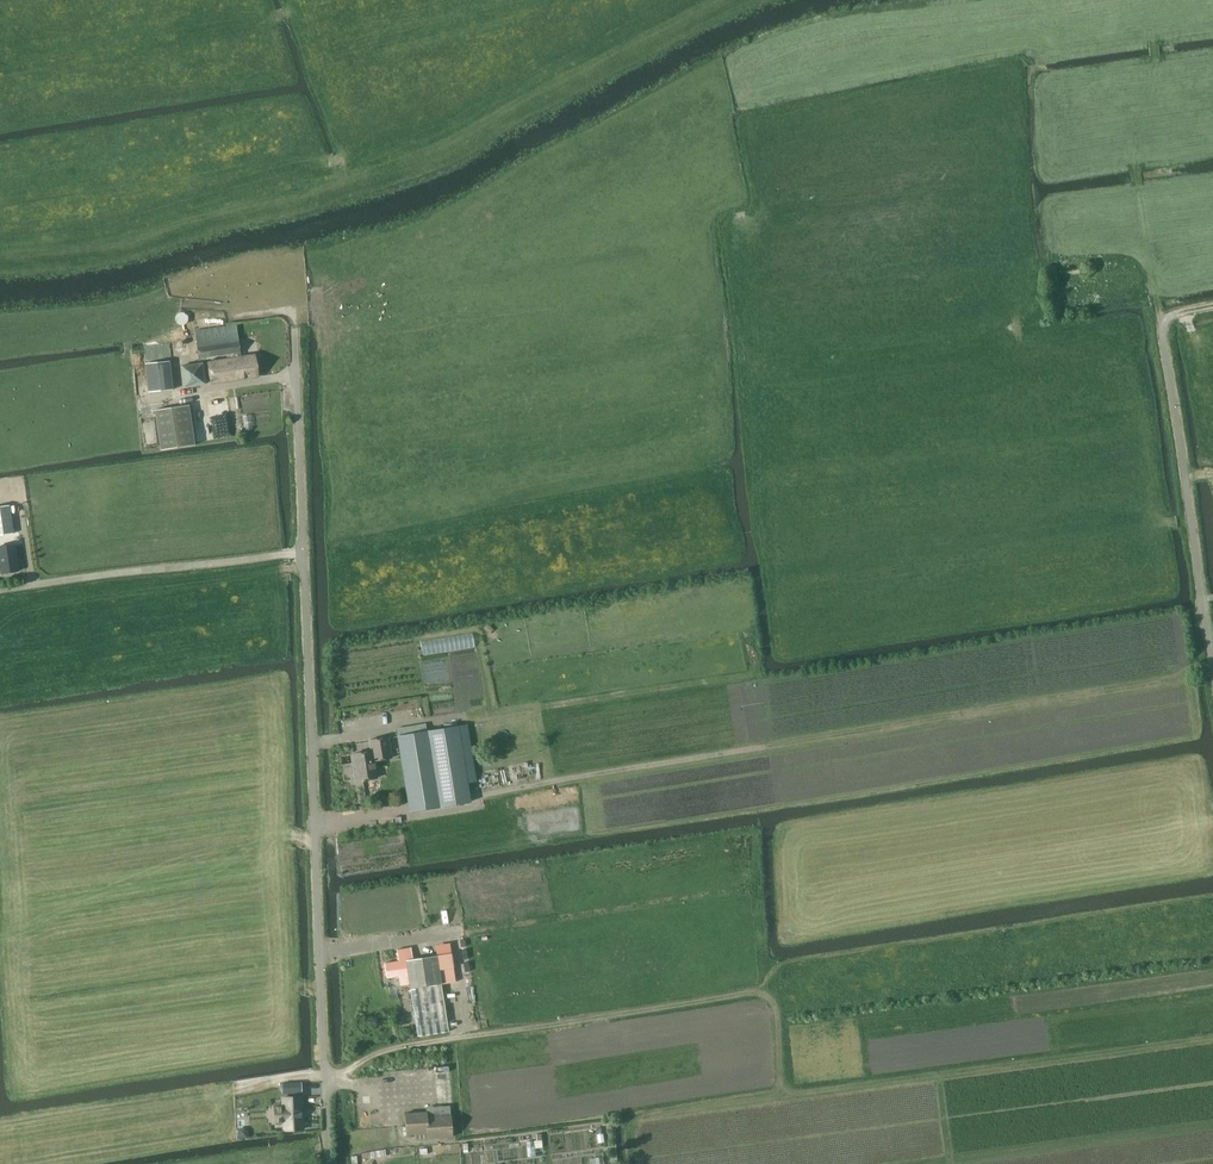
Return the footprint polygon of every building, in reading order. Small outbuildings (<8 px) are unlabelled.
[(1082,262),(1063,265),(1064,278),(1084,276),(1082,262)] [(188,322),(189,319),(188,315),(185,313),(182,312),(178,313),(176,315),(175,319),(176,322),(178,324),(182,325),(185,324),(188,322)] [(229,343),(227,326),(195,331),(199,358),(226,354),(227,359),(207,362),(211,385),(259,378),(255,354),(241,356),(239,341),(229,343)] [(170,343),(144,346),(145,362),(171,358),(170,343)] [(175,389),(172,368),(170,367),(169,361),(145,364),(148,392),(175,389)] [(206,384),(203,361),(180,364),(184,387),(206,384)] [(154,410),(160,449),(195,444),(189,404),(154,410)] [(13,533),(9,504),(0,506),(0,535),(13,533)] [(14,544),(0,546),(0,566),(1,573),(18,570),(14,544)] [(399,733),(427,728),(426,722),(397,727),(399,733)] [(471,802),(459,725),(397,735),(409,812),(471,802)] [(377,778),(374,761),(378,761),(393,758),(389,737),(370,740),(373,750),(353,753),(355,762),(352,763),(355,782),(358,781),(377,778)] [(456,981),(451,952),(412,959),(410,947),(404,949),(397,950),(399,961),(384,963),(387,978),(399,976),(400,985),(409,983),(418,1036),(449,1031),(441,984),(456,981)] [(301,1092),(301,1082),(282,1083),(283,1093),(301,1092)] [(303,1129),(302,1096),(283,1097),(283,1105),(274,1105),(275,1123),(286,1122),(287,1130),(303,1129)] [(427,1133),(427,1138),(452,1137),(450,1106),(436,1107),(437,1115),(427,1116),(427,1111),(404,1113),(406,1135),(427,1133)] [(249,1131),(244,1128),(238,1128),(238,1138),(249,1137),(249,1131)] [(362,1153),(363,1160),(376,1157),(375,1151),(370,1152),(362,1153)]
